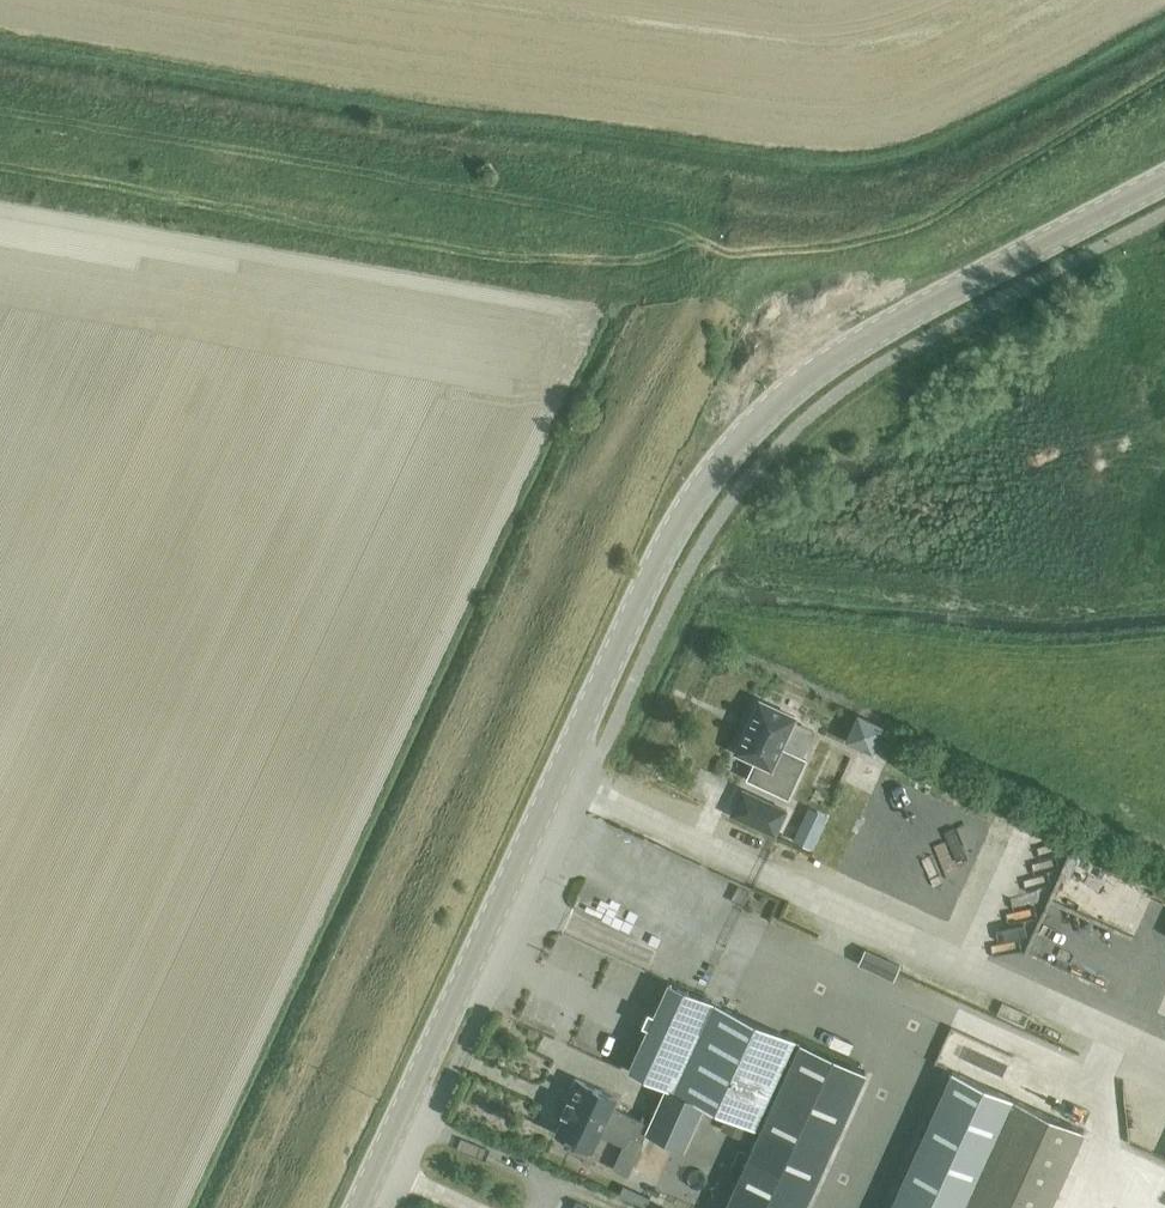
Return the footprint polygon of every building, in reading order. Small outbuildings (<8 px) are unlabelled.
[(735,752),(756,761),(747,778),(788,797),(806,760),(780,748),(795,717),(759,700),(735,752)] [(872,753),(884,728),(856,714),(844,740),(872,753)] [(786,810),(742,790),(731,815),(775,835),(786,810)] [(798,827),(793,838),(811,847),(816,836),(798,827)] [(703,1105),(759,1131),(724,1207),(803,1207),(865,1072),(670,981),(655,1014),(648,1011),(643,1023),(649,1026),(629,1071),(655,1083),(666,1088),(678,1094),(703,1105)] [(1085,1131),(1031,1106),(952,1071),(889,1207),(1049,1207),(1085,1131)] [(646,1131),(649,1124),(612,1107),(617,1097),(575,1078),(565,1099),(570,1101),(555,1133),(593,1150),(599,1136),(624,1147),(630,1135),(642,1140),(646,1131)] [(646,1131),(683,1149),(703,1105),(678,1094),(666,1088),(649,1124),(646,1131)]
